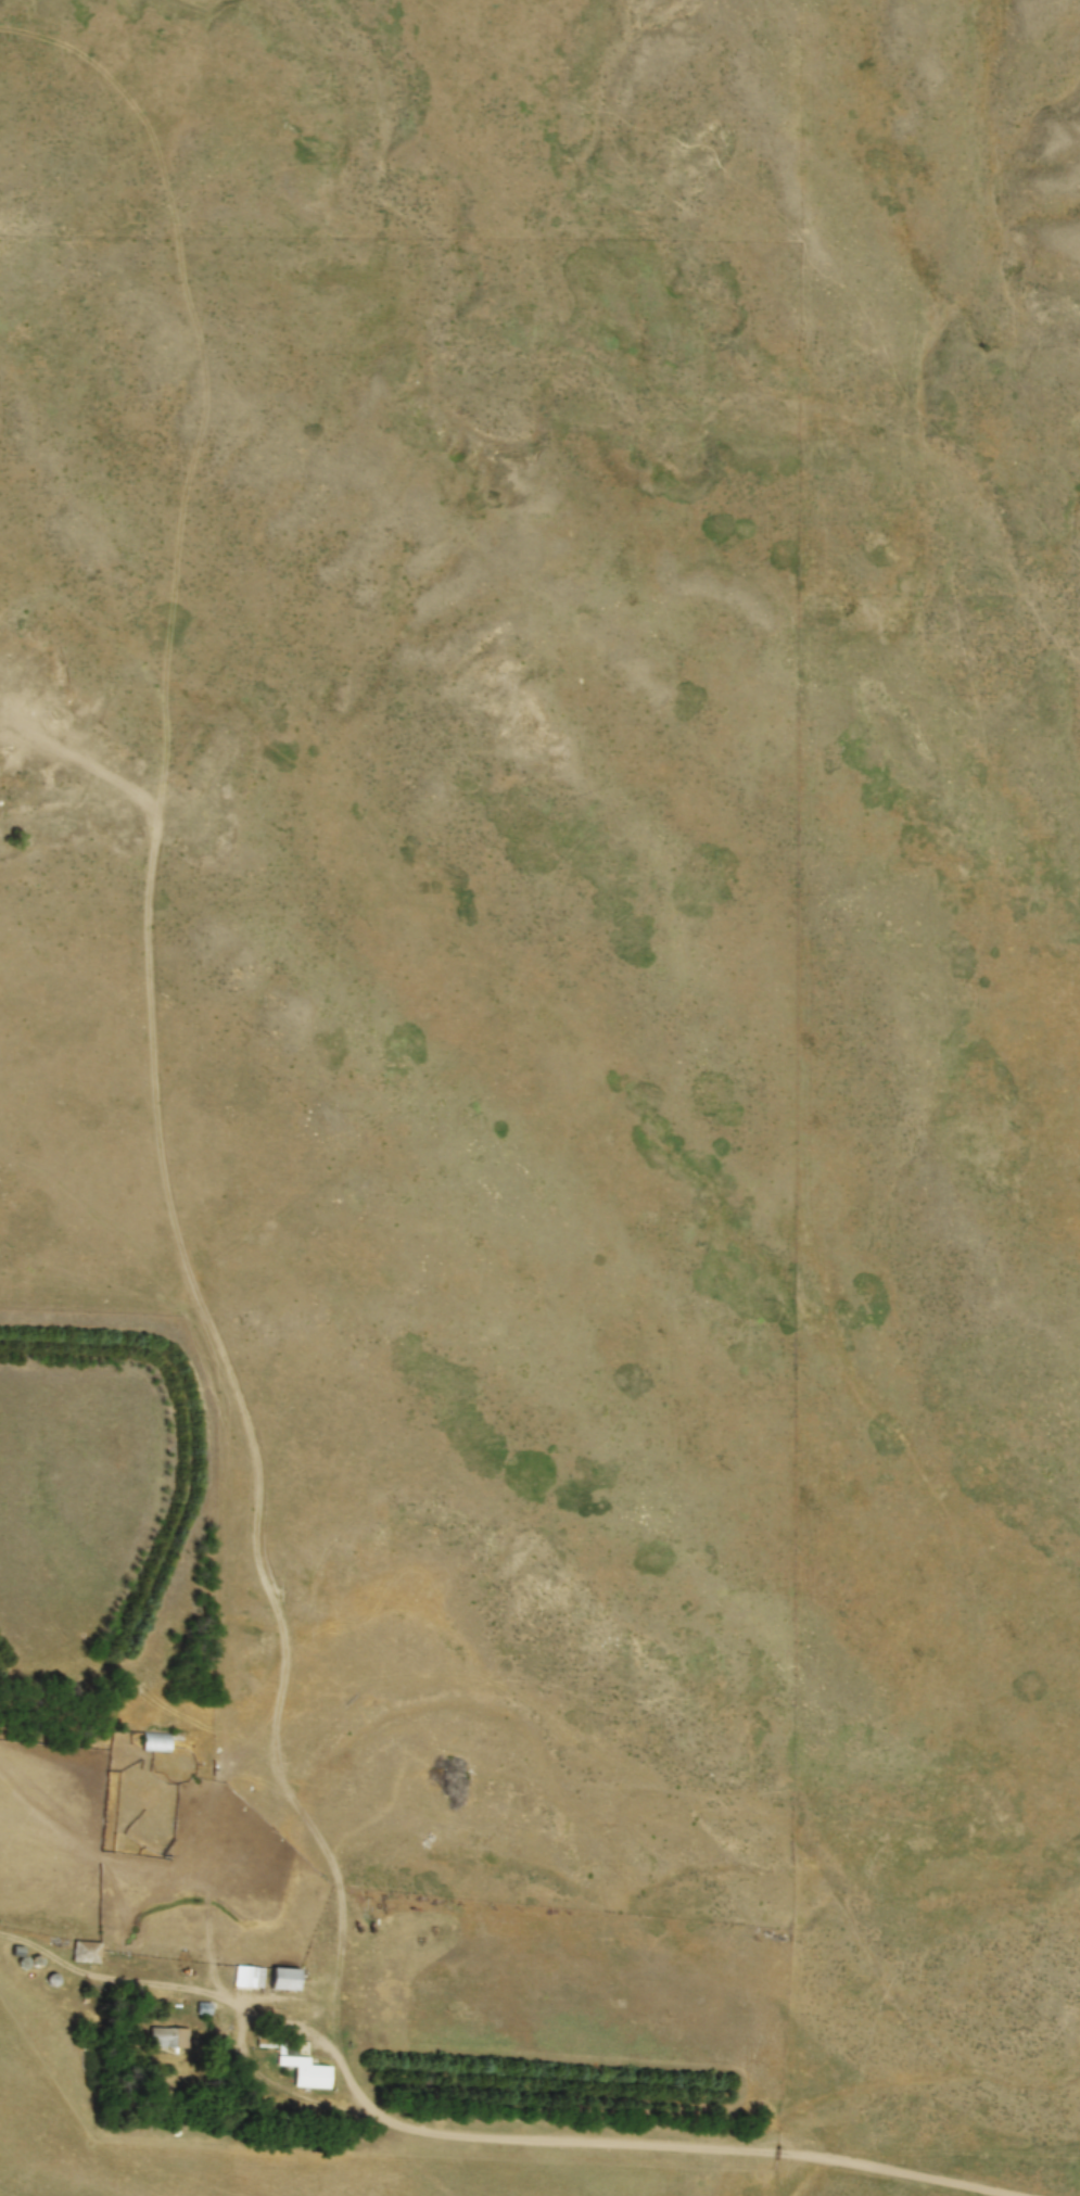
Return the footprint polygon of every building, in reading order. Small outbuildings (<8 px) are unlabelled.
[(147,1730),(174,1731),(174,1748),(145,1748),(147,1730)] [(71,1939),(96,1940),(94,1960),(69,1958),(71,1939)] [(12,1942),(24,1943),(24,1953),(12,1953),(12,1942)] [(263,1965),(262,1986),(236,1985),(237,1964),(263,1965)] [(297,1966),(296,1988),(269,1985),(271,1965),(297,1966)] [(150,2047),(173,2043),(169,2024),(147,2028),(150,2047)] [(279,2038),(278,2061),(295,2062),(294,2082),(330,2084),(331,2066),(308,2065),(309,2054),(298,2054),(300,2039),(279,2038)]
